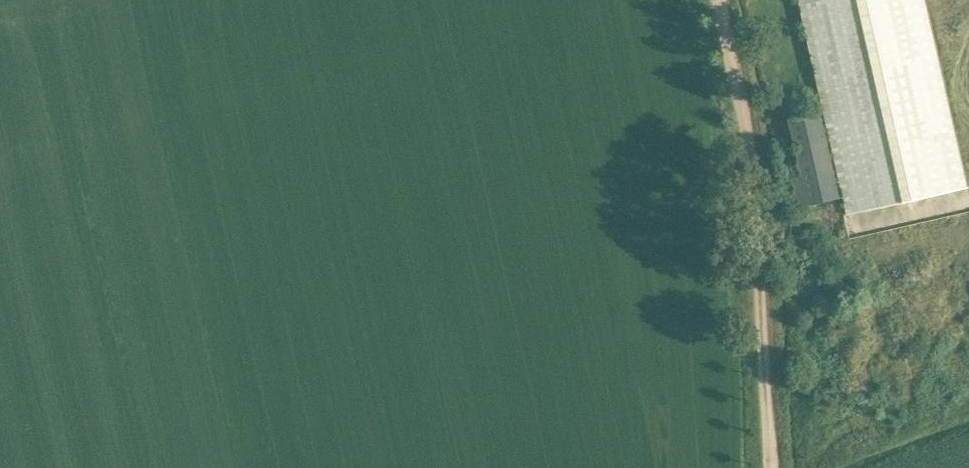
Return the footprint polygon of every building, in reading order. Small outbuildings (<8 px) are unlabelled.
[(848,214),(967,187),(925,0),(800,0),(848,214)] [(801,175),(792,177),(799,207),(839,198),(820,112),(789,119),(801,175)]
